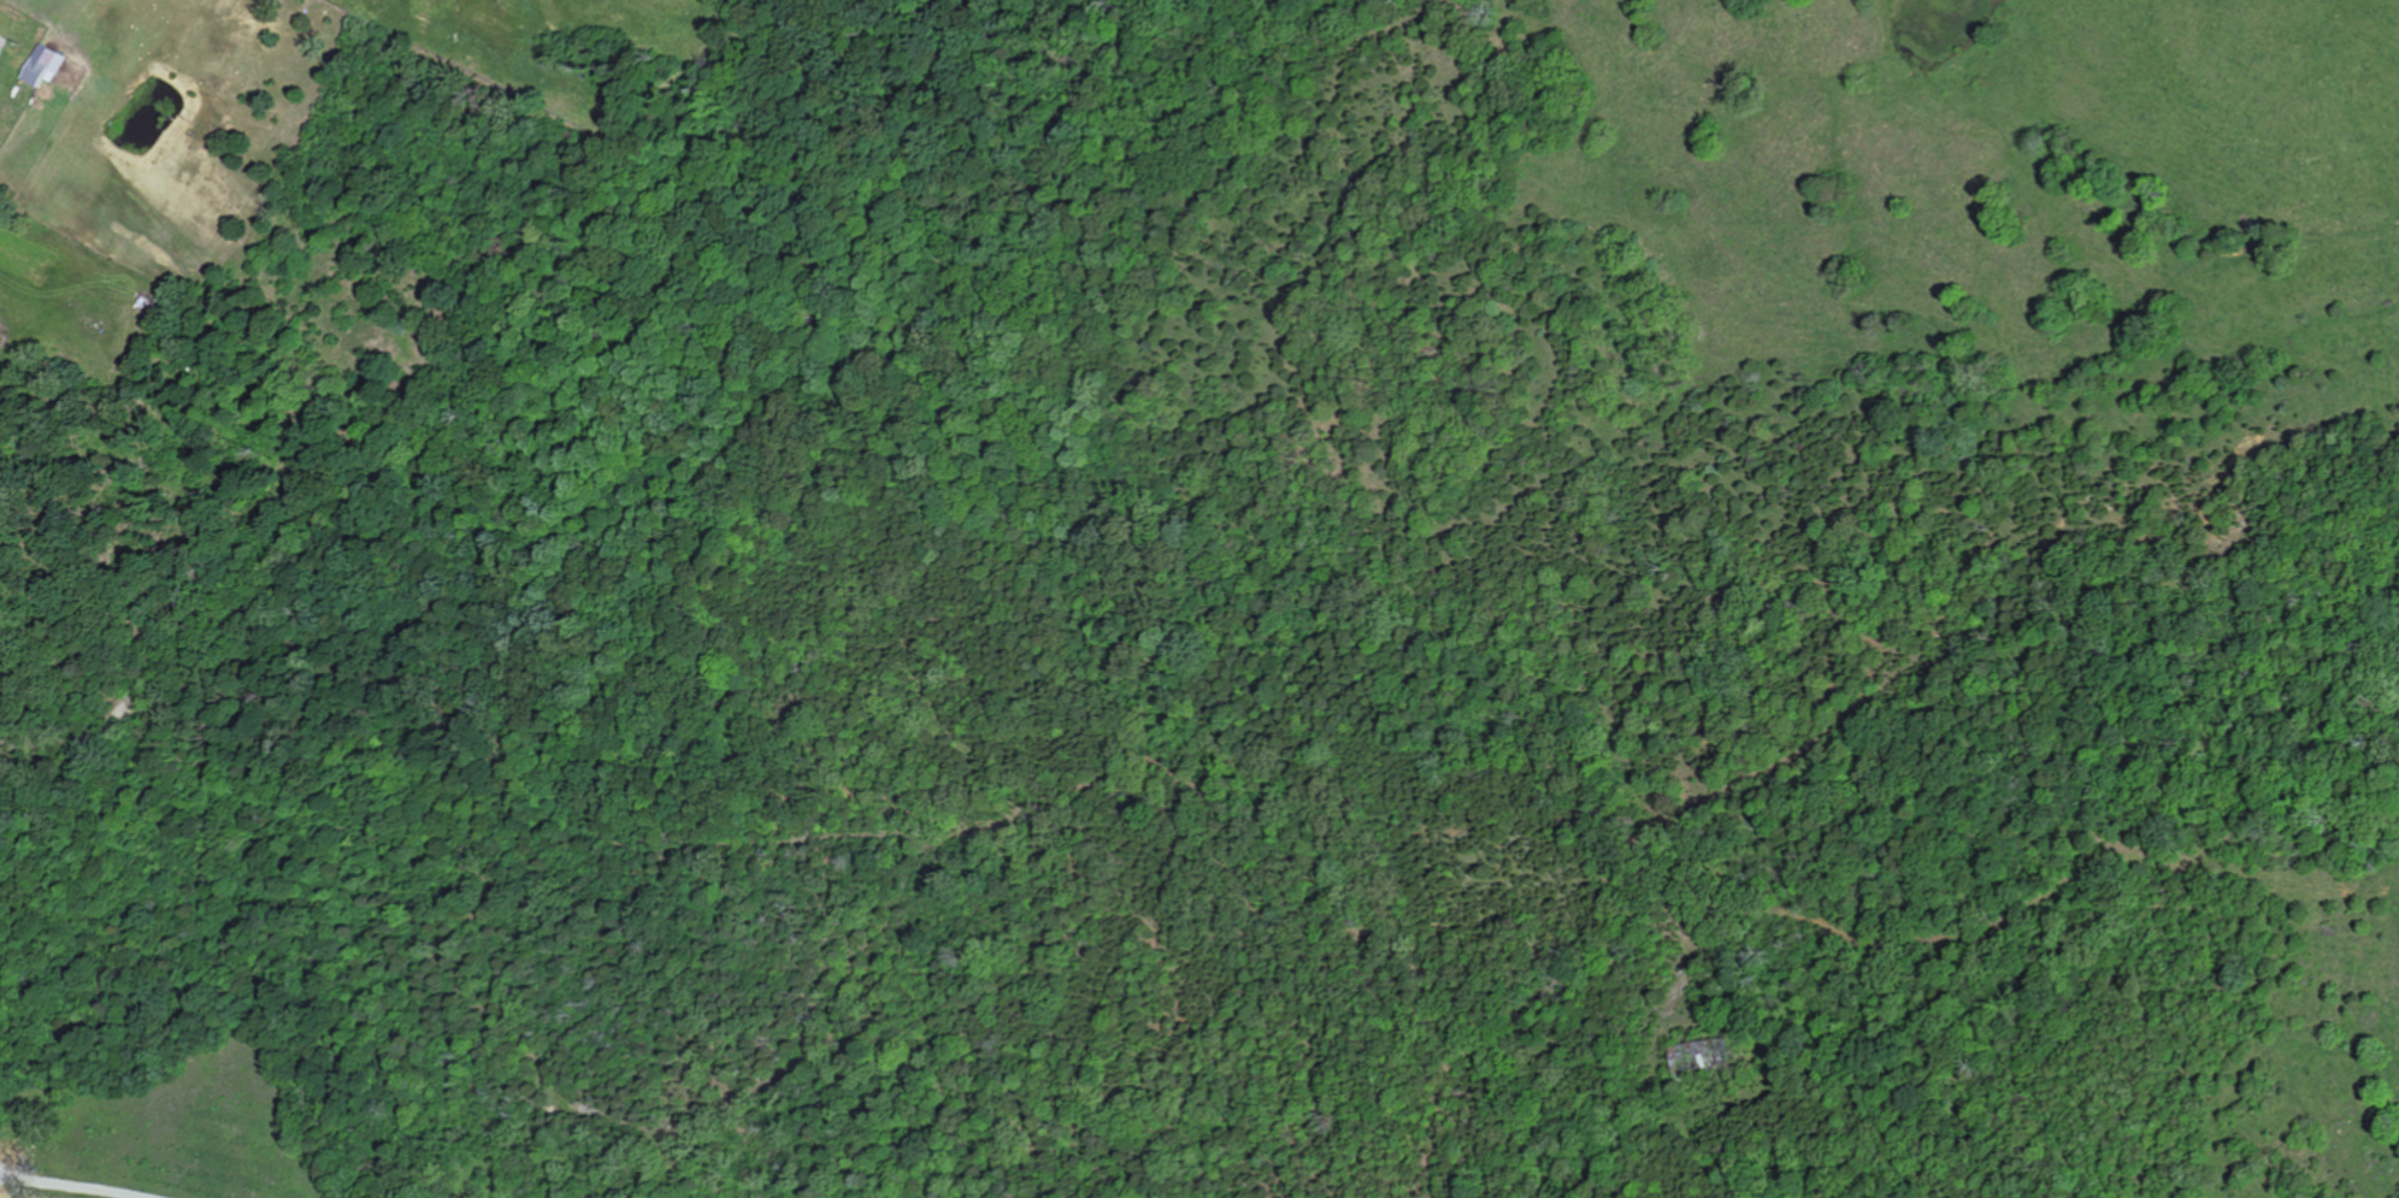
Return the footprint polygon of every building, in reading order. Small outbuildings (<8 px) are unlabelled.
[(43,86),(46,77),(58,82),(70,55),(42,43),(26,79),(43,86)]
